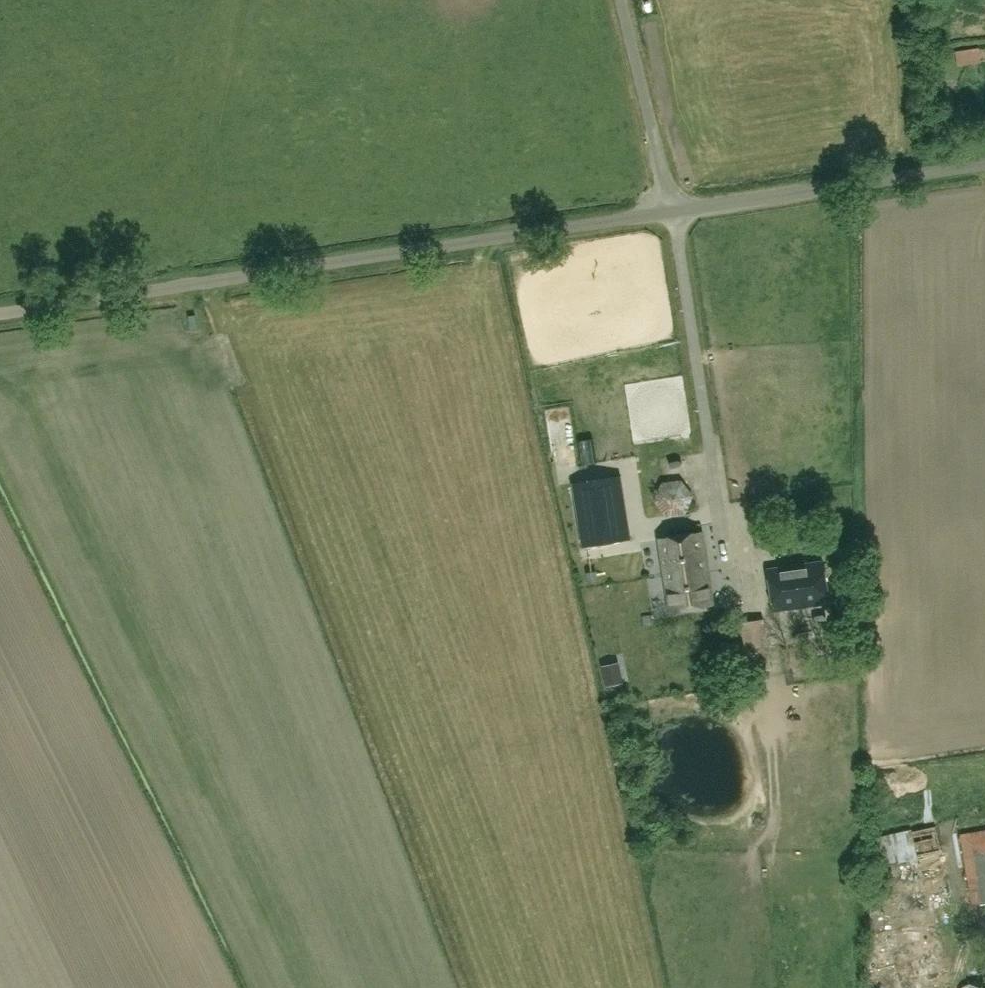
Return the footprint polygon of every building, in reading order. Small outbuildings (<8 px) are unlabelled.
[(624,539),(614,476),(578,482),(587,545),(624,539)] [(686,513),(693,494),(678,480),(659,484),(654,503),(667,516),(686,513)] [(713,603),(703,530),(662,536),(672,608),(713,603)] [(823,563),(767,570),(773,612),(829,604),(823,563)] [(768,645),(743,648),(746,671),(771,668),(768,645)] [(873,834),(878,864),(933,854),(928,825),(873,834)] [(959,833),(969,905),(984,903),(984,829),(959,833)] [(942,920),(942,894),(921,894),(921,919),(942,920)] [(936,926),(865,932),(870,987),(871,987),(897,986),(897,987),(941,987),(936,926)] [(964,983),(959,987),(984,987),(984,979),(964,983)]
